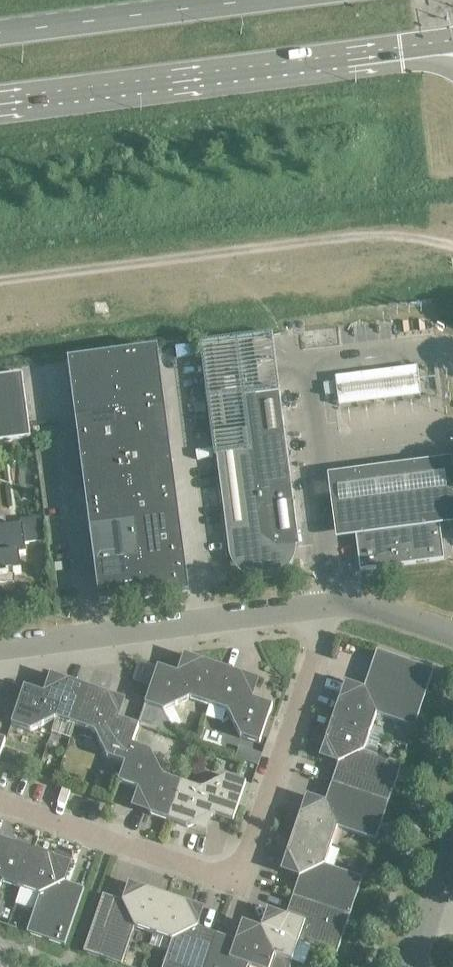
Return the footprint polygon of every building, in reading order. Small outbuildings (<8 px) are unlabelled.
[(279,393),(271,336),(202,345),(217,457),(229,549),(230,552),(230,554),(232,557),(232,559),(234,561),(235,563),(237,566),(239,568),(240,569),(244,572),(248,575),(251,576),(254,577),(258,578),(263,578),(265,578),(267,578),(270,577),(273,577),(276,575),(278,575),(280,573),(284,571),(287,568),(289,566),(291,563),(293,561),(294,557),(295,554),(296,550),(297,546),(300,546),(297,527),(280,392),(279,393)] [(163,408),(156,351),(113,357),(120,414),(163,408)] [(120,414),(113,357),(69,362),(76,419),(120,414)] [(337,380),(341,410),(420,400),(416,370),(337,380)] [(22,374),(0,377),(0,442),(30,438),(22,374)] [(168,445),(163,408),(120,414),(125,451),(168,445)] [(125,451),(120,414),(76,419),(81,457),(125,451)] [(173,482),(168,445),(125,451),(130,488),(173,482)] [(130,488),(125,451),(81,457),(85,493),(130,488)] [(330,473),(338,536),(452,522),(452,481),(450,458),(330,473)] [(178,518),(173,482),(130,488),(135,524),(178,518)] [(135,524),(130,488),(85,493),(90,529),(135,524)] [(26,555),(25,545),(44,542),(40,518),(20,521),(21,527),(0,529),(0,582),(6,582),(6,576),(7,576),(7,574),(13,573),(13,575),(21,574),(19,556),(26,555)] [(183,557),(178,518),(135,524),(140,562),(183,557)] [(140,562),(135,524),(90,529),(95,568),(140,562)] [(355,535),(360,571),(443,560),(439,524),(355,535)] [(187,593),(183,557),(140,562),(144,599),(187,593)] [(144,599),(140,562),(95,568),(100,604),(144,599)] [(433,670),(377,651),(364,689),(376,714),(414,727),(433,670)] [(202,661),(177,674),(190,699),(208,705),(221,668),(202,661)] [(145,705),(147,706),(140,725),(177,738),(164,711),(190,699),(177,674),(157,667),(145,705)] [(240,674),(221,668),(208,705),(227,712),(253,699),(240,674)] [(69,681),(43,694),(56,719),(75,725),(88,688),(69,681)] [(30,731),(56,719),(43,694),(24,687),(11,725),(30,731)] [(107,694),(88,688),(75,725),(94,732),(119,719),(107,694)] [(376,714),(364,689),(338,701),(332,720),(370,733),(376,714)] [(272,706),(253,699),(227,712),(240,737),(259,744),(272,706)] [(139,726),(119,719),(94,732),(106,757),(124,764),(125,764),(132,745),(139,726)] [(370,733),(332,720),(325,739),(338,765),(363,752),(370,733)] [(125,764),(124,764),(118,782),(138,789),(163,777),(150,751),(132,745),(125,764)] [(6,748),(2,761),(14,765),(18,753),(6,748)] [(401,765),(363,752),(338,765),(331,784),(388,803),(401,765)] [(20,753),(16,766),(32,771),(36,759),(20,753)] [(182,783),(163,777),(138,789),(150,815),(169,821),(182,783)] [(226,777),(201,790),(213,815),(233,822),(246,784),(226,777)] [(201,790),(182,783),(169,821),(188,828),(213,815),(201,790)] [(388,803),(331,784),(325,802),(337,828),(375,841),(388,803)] [(337,828),(325,802),(300,815),(293,834),(331,847),(337,828)] [(331,847),(293,834),(287,853),(299,878),(324,866),(331,847)] [(0,852),(0,879),(2,882),(21,889),(34,851),(15,844),(0,852)] [(53,857),(34,851),(21,889),(40,895),(65,883),(53,857)] [(362,879),(324,866),(299,878),(293,897),(349,917),(362,879)] [(84,889),(65,883),(40,895),(27,933),(65,946),(84,889)] [(147,890),(122,902),(134,928),(153,934),(166,896),(147,890)] [(122,902),(103,896),(83,952),(121,965),(134,928),(122,902)] [(185,903),(166,896),(153,934),(172,940),(197,928),(185,903)] [(349,917),(293,897),(286,916),(299,941),(336,954),(349,917)] [(299,941),(286,916),(261,929),(274,956),(292,962),(299,941)] [(197,928),(172,940),(163,966),(205,966),(216,934),(197,928)] [(261,929),(235,941),(248,966),(250,966),(270,966),(274,956),(261,929)] [(216,934),(205,966),(248,966),(235,941),(216,934)]
